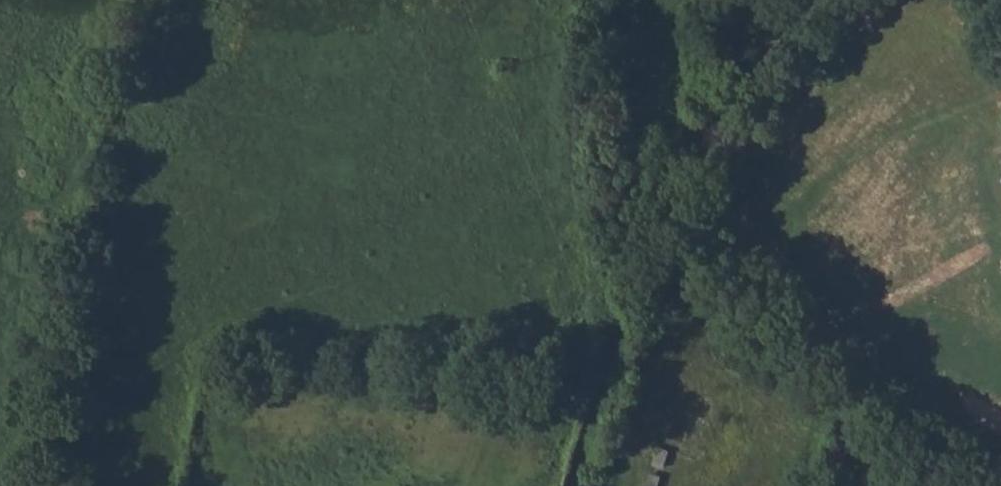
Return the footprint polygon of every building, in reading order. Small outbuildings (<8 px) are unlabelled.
[(657,445),(651,465),(659,467),(666,447),(657,445)] [(645,485),(654,485),(657,475),(648,473),(645,485)]
